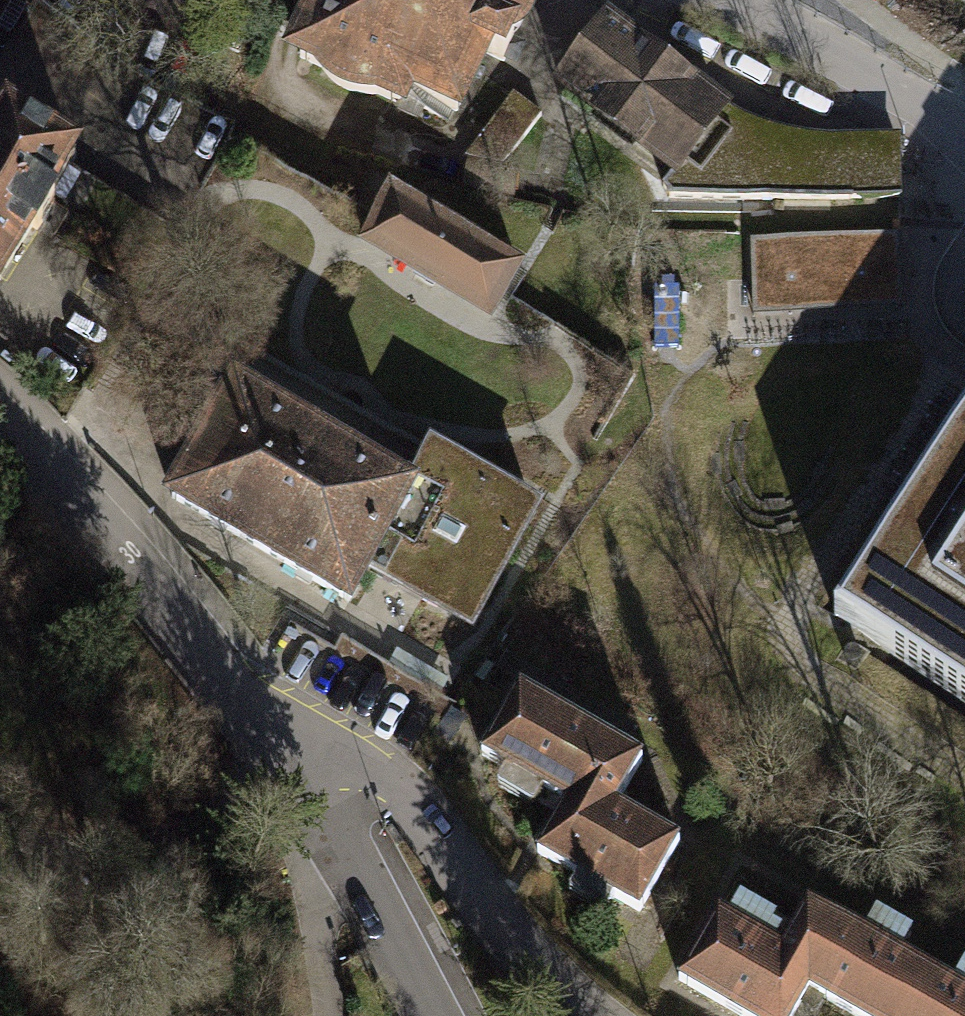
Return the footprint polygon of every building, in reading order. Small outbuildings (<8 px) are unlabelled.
[(299,57),(321,67),(331,80),(346,89),(361,93),(378,93),(399,103),(398,107),(420,118),(430,99),(457,113),(483,52),(503,61),(532,0),(326,0),(299,57)] [(674,170),(678,172),(721,112),(608,27),(562,87),(674,170)] [(513,93),(471,151),(470,157),(504,165),(542,114),(513,93)] [(669,194),(669,197),(897,197),(899,143),(813,143),(763,132),(721,112),(678,172),(674,170),(662,186),(669,194)] [(80,160),(9,115),(0,129),(0,284),(80,160)] [(490,314),(518,266),(391,192),(376,218),(363,240),(490,314)] [(900,238),(751,239),(752,315),(901,314),(900,238)] [(412,491),(410,490),(235,390),(172,499),(349,600),(371,563),(412,491)] [(834,626),(964,710),(964,421),(834,626)] [(432,451),(410,490),(412,491),(371,563),(471,620),(535,510),(432,451)] [(568,802),(538,854),(641,913),(682,841),(617,804),(643,760),(520,690),(483,754),(568,802)] [(857,1015),(899,1015),(924,972),(806,903),(780,948),(719,912),(678,978),(742,1015),(788,1015),(805,986),(857,1015)] [(924,972),(899,1015),(964,1015),(964,995),(924,972)]
